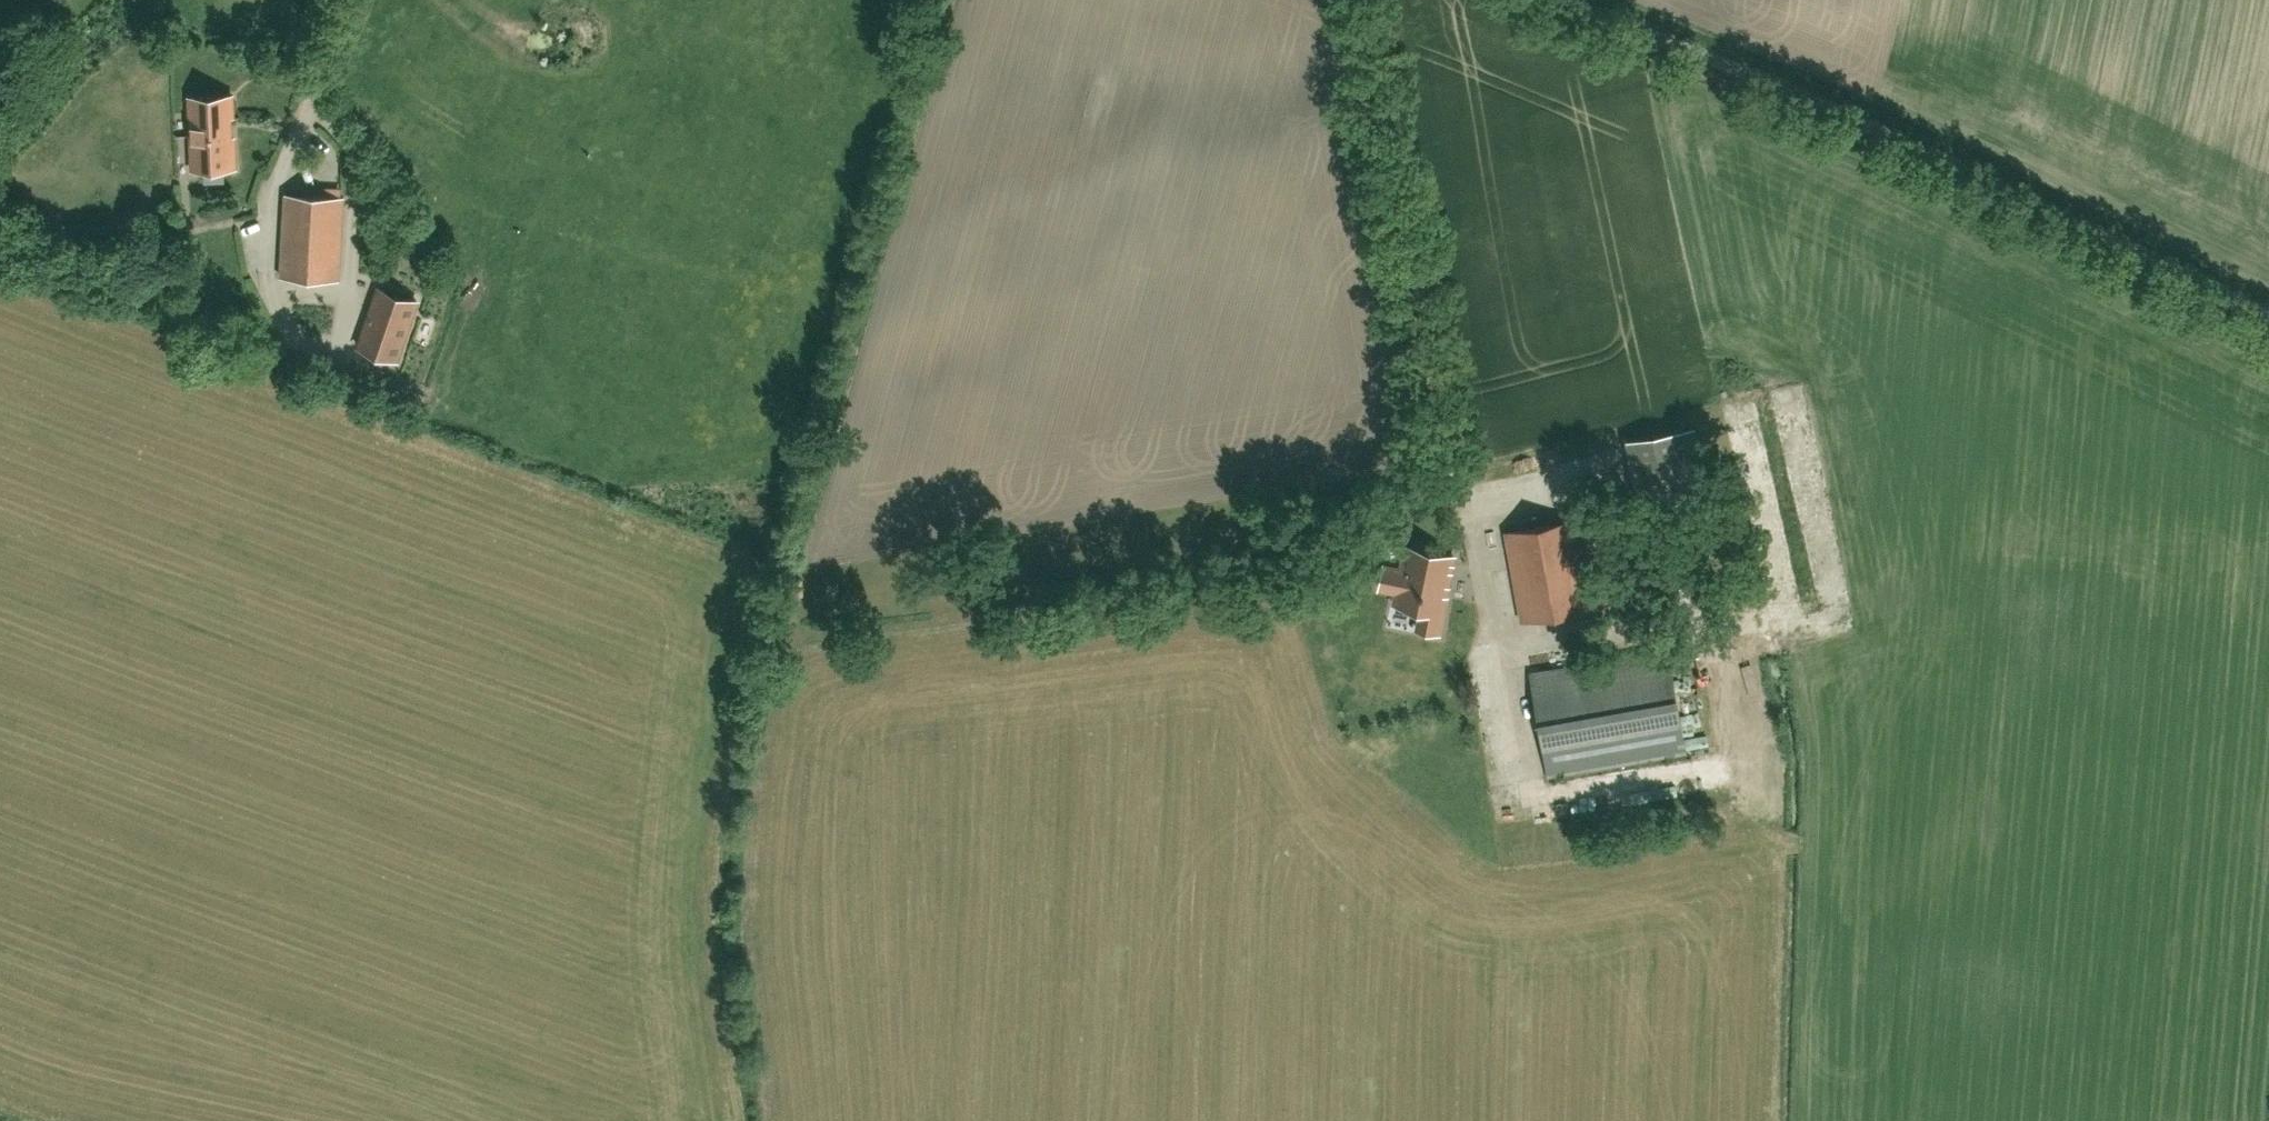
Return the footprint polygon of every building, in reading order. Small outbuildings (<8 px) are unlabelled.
[(232,96),(190,97),(193,168),(234,167),(233,138),(228,138),(227,117),(233,117),(232,96)] [(338,281),(343,198),(285,194),(281,277),(338,281)] [(379,288),(357,350),(395,363),(417,301),(379,288)] [(1691,427),(1624,440),(1637,507),(1704,494),(1691,427)] [(1600,606),(1583,518),(1504,533),(1520,621),(1600,606)] [(1445,597),(1453,556),(1438,552),(1423,549),(1407,546),(1402,571),(1383,567),(1379,587),(1397,591),(1395,604),(1422,610),(1418,630),(1438,634),(1446,597),(1445,597)] [(1530,672),(1549,777),(1686,753),(1667,649),(1530,672)]
